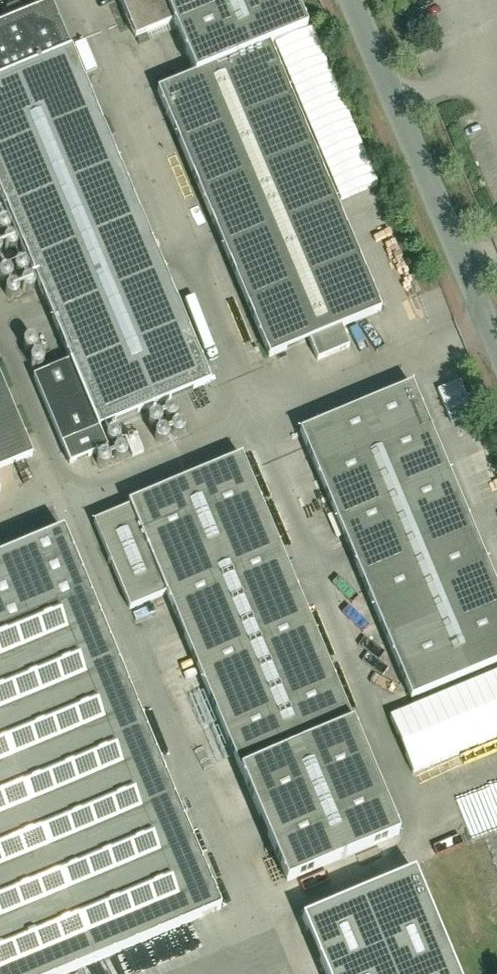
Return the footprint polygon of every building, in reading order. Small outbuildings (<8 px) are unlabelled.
[(144,42),(182,26),(204,79),(164,96),(274,363),(386,318),(276,51),(312,36),(297,0),(126,0),(144,42)] [(53,11),(0,33),(0,188),(75,364),(35,381),(72,469),(111,453),(100,426),(208,380),(53,11)] [(32,459),(0,382),(0,473),(32,459)] [(415,388),(305,434),(411,694),(496,659),(496,583),(415,388)] [(400,830),(244,459),(99,520),(136,606),(169,592),(289,877),(400,830)] [(0,559),(0,973),(72,973),(221,912),(63,532),(0,559)] [(390,715),(412,772),(496,738),(496,672),(390,715)] [(406,877),(294,925),(315,973),(448,973),(406,877)]
